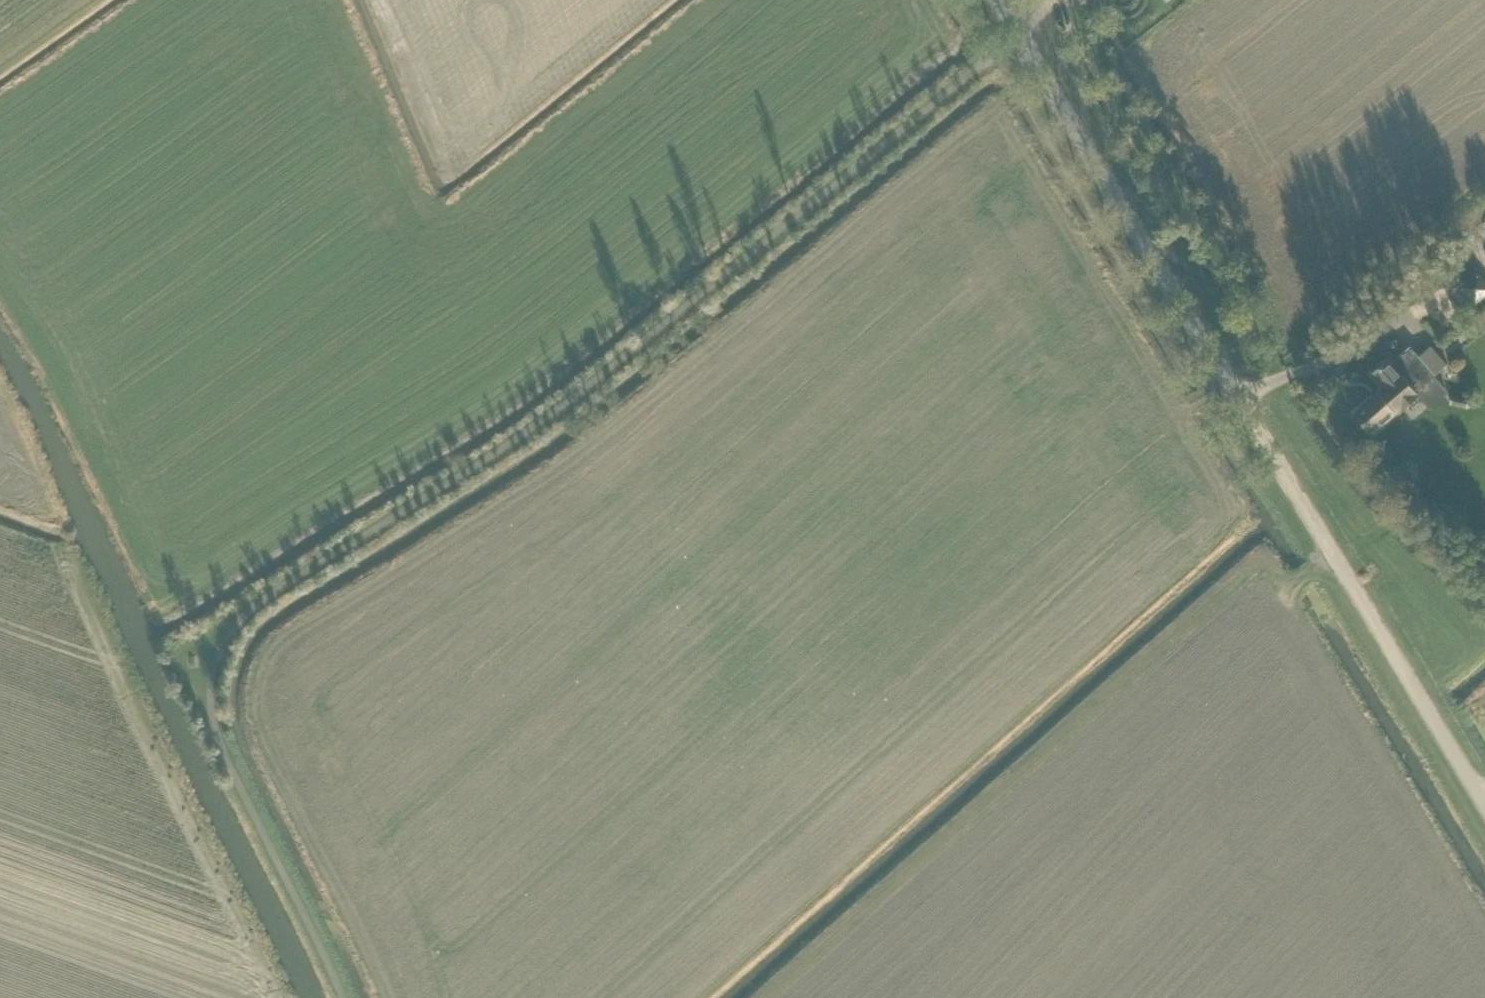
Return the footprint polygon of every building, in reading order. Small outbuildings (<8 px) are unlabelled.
[(1478,273),(1463,286),(1475,302),(1484,294),(1484,282),(1478,273)] [(1405,407),(1419,395),(1422,398),(1423,397),(1417,391),(1436,374),(1411,345),(1392,361),(1389,358),(1371,374),(1383,387),(1379,390),(1380,391),(1355,413),(1373,434),(1398,412),(1398,413),(1405,407),(1407,410),(1408,410),(1405,407)] [(1467,408),(1469,398),(1453,394),(1450,404),(1467,408)]
